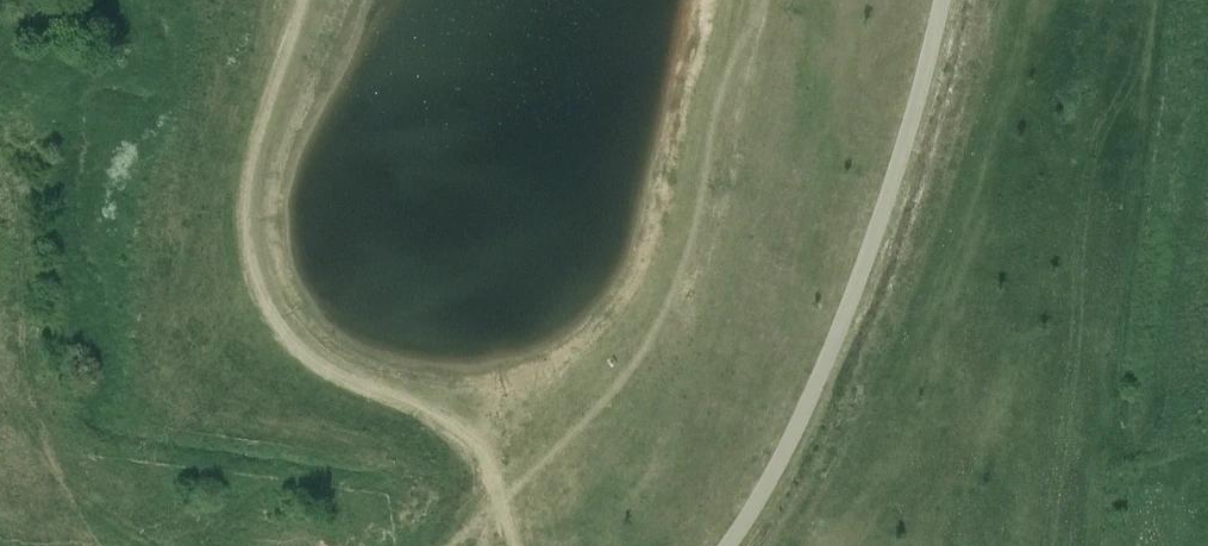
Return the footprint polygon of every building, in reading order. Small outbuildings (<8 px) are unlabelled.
[(99,13),(103,11),(102,8),(115,0),(117,3),(122,1),(122,0),(92,0),(99,13)]
